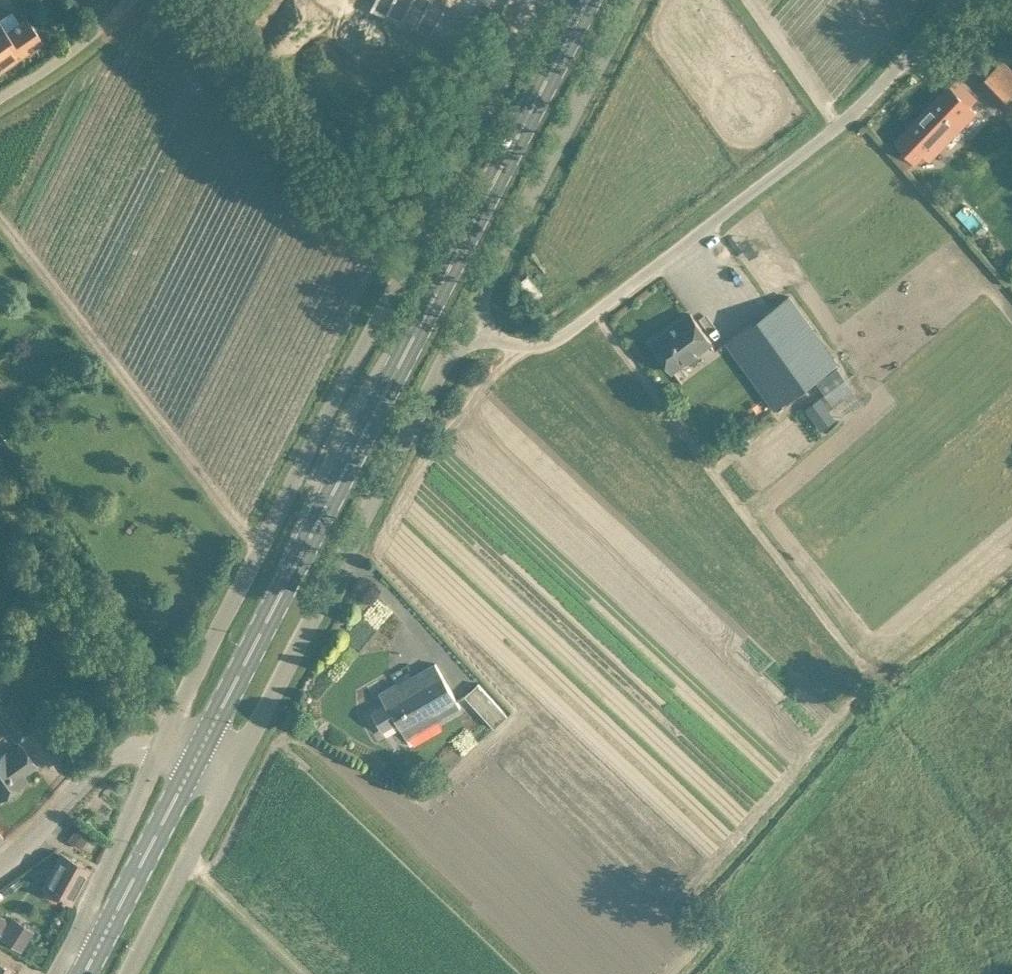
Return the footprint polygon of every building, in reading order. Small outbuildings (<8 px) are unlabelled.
[(20,21),(12,10),(0,18),(0,69),(43,39),(27,17),(20,21)] [(979,83),(993,98),(1000,105),(1011,93),(1011,68),(1004,60),(993,70),(979,83)] [(927,109),(897,140),(910,155),(916,161),(926,151),(936,140),(941,145),(952,134),(975,109),(969,103),(976,97),(971,92),(957,78),(927,109)] [(726,341),(738,357),(747,370),(774,407),(838,361),(801,311),(790,295),(778,304),(726,341)] [(712,342),(691,313),(651,341),(672,371),(712,342)] [(837,367),(817,382),(827,396),(847,381),(837,367)] [(821,395),(807,406),(822,427),(837,416),(821,395)] [(382,728),(397,720),(403,730),(407,737),(461,707),(457,699),(451,689),(441,672),(435,661),(396,683),(380,692),(386,703),(373,710),(382,728)] [(466,694),(494,725),(507,713),(479,682),(466,694)] [(0,708),(0,715),(16,739),(30,729),(11,701),(0,708)] [(24,747),(22,744),(8,754),(5,751),(0,755),(0,797),(25,779),(21,773),(35,763),(24,747)] [(76,827),(68,839),(81,847),(89,836),(76,827)] [(63,897),(71,901),(89,867),(61,853),(43,886),(60,895),(59,896),(63,898),(63,897)] [(0,935),(0,937),(21,951),(34,930),(12,916),(0,935)] [(0,961),(0,973),(16,973),(18,970),(0,961)]
